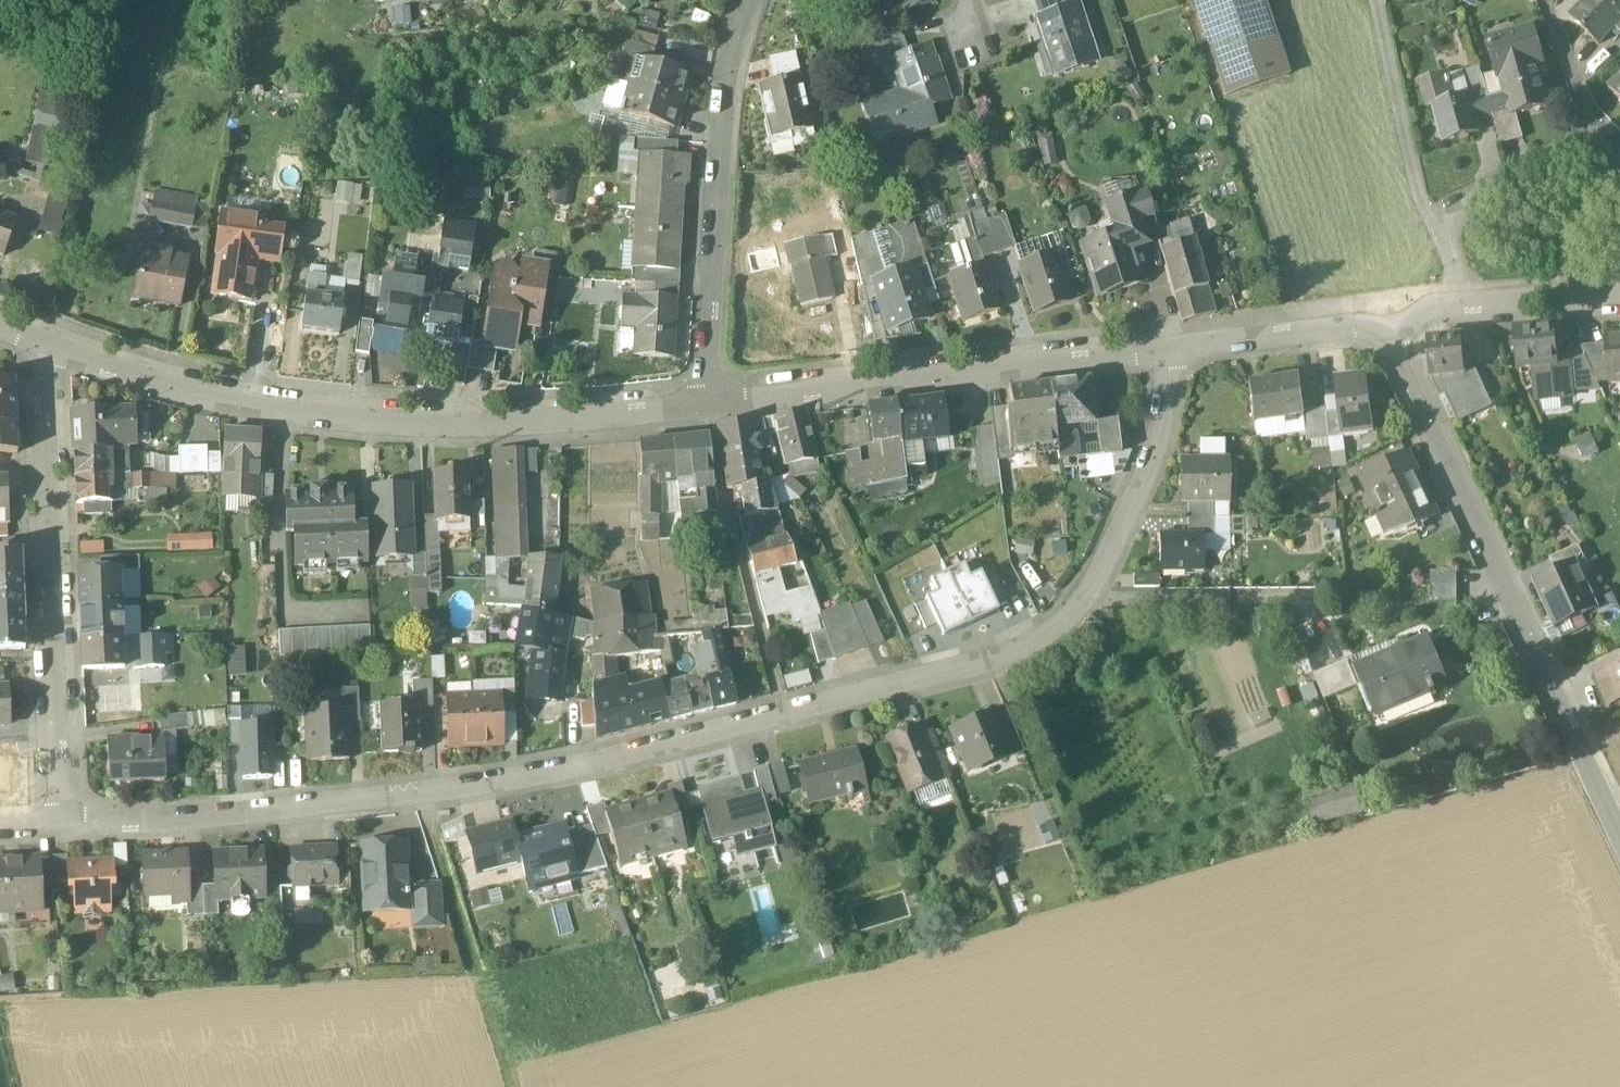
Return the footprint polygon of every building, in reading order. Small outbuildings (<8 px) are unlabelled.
[(898,14),(933,2),(933,0),(893,0),(898,14)] [(1041,19),(1067,10),(1063,0),(1034,0),(1041,19)] [(1227,96),(1288,76),(1263,0),(1194,0),(1227,96)] [(1571,18),(1585,31),(1615,0),(1588,0),(1571,18)] [(1585,31),(1599,45),(1615,29),(1619,24),(1619,0),(1615,0),(1585,31)] [(1041,19),(1035,21),(1053,75),(1097,60),(1079,6),(1041,19)] [(900,28),(876,36),(879,48),(890,45),(894,58),(908,54),(900,28)] [(1516,39),(1489,47),(1498,78),(1501,77),(1501,76),(1536,66),(1534,59),(1543,56),(1535,28),(1515,34),(1516,39)] [(655,50),(626,42),(622,56),(636,59),(637,56),(652,60),(655,50)] [(946,99),(930,47),(908,54),(894,58),(906,98),(910,110),(929,105),(946,99)] [(794,53),(768,59),(774,84),(800,77),(794,53)] [(652,60),(637,56),(636,59),(627,86),(681,102),(691,71),(652,60)] [(1536,66),(1501,76),(1501,77),(1506,93),(1510,110),(1512,116),(1517,115),(1548,106),(1548,105),(1547,106),(1536,66)] [(1487,93),(1481,72),(1466,76),(1471,95),(1468,96),(1469,98),(1487,93)] [(774,84),(758,87),(766,120),(763,121),(769,144),(791,139),(789,133),(812,128),(800,77),(774,84)] [(1447,78),(1423,85),(1429,107),(1433,106),(1453,100),(1451,91),(1454,90),(1451,80),(1448,81),(1447,78)] [(1610,89),(1619,100),(1619,79),(1610,89)] [(681,102),(627,86),(619,114),(674,130),(681,102)] [(1487,93),(1469,98),(1475,120),(1493,115),(1489,98),(1487,93)] [(1506,93),(1489,98),(1493,115),(1510,110),(1506,93)] [(78,102),(40,94),(26,165),(63,173),(78,102)] [(906,98),(895,102),(893,95),(865,104),(876,139),(901,132),(902,135),(935,125),(929,105),(910,110),(906,98)] [(1453,100),(1433,106),(1437,121),(1443,120),(1449,143),(1479,134),(1475,120),(1469,98),(1468,96),(1453,100)] [(1493,115),(1502,145),(1523,139),(1517,115),(1512,116),(1510,110),(1493,115)] [(630,127),(604,120),(600,138),(626,140),(630,127)] [(668,143),(633,141),(631,156),(644,157),(644,154),(667,156),(668,143)] [(667,156),(644,154),(644,157),(642,176),(638,176),(636,209),(682,212),(683,186),(688,186),(689,157),(667,156)] [(197,201),(155,192),(150,220),(192,228),(197,204),(197,201)] [(1145,194),(1108,206),(1117,234),(1127,231),(1133,248),(1160,239),(1145,194)] [(210,207),(197,204),(192,228),(206,231),(210,207)] [(65,212),(47,206),(43,219),(62,224),(65,212)] [(1067,210),(1071,222),(1085,218),(1082,206),(1067,210)] [(682,212),(636,209),(634,244),(640,244),(639,270),(645,270),(678,272),(678,271),(682,212)] [(0,215),(0,256),(3,257),(17,222),(0,215)] [(263,220),(222,215),(216,254),(218,254),(213,296),(252,301),(258,260),(279,263),(283,231),(262,228),(263,220)] [(1002,216),(986,221),(997,255),(1013,249),(1002,216)] [(397,254),(393,280),(382,278),(379,300),(389,302),(385,332),(374,330),(372,341),(371,347),(404,352),(412,300),(422,301),(423,296),(433,298),(435,287),(434,287),(435,282),(440,283),(442,273),(447,273),(448,268),(469,271),(476,224),(454,221),(453,231),(442,229),(438,255),(433,254),(431,270),(426,269),(425,275),(415,274),(418,257),(397,254)] [(912,221),(886,230),(900,273),(914,269),(915,270),(927,266),(912,221)] [(986,221),(968,227),(979,260),(997,255),(986,221)] [(1177,250),(1196,244),(1189,222),(1170,228),(1177,250)] [(1127,231),(1083,245),(1099,295),(1143,280),(1133,248),(1127,231)] [(832,234),(818,238),(823,258),(837,255),(832,234)] [(880,280),(866,237),(851,241),(862,287),(873,284),(872,282),(880,280)] [(818,238),(788,244),(802,306),(832,299),(823,258),(818,238)] [(1177,250),(1164,254),(1177,298),(1210,288),(1196,244),(1177,250)] [(171,255),(143,250),(134,299),(137,299),(137,297),(160,301),(159,304),(178,308),(187,261),(170,257),(171,255)] [(1055,254),(1020,265),(1036,313),(1070,302),(1055,254)] [(363,258),(348,256),(345,282),(359,284),(363,258)] [(522,276),(517,276),(514,271),(502,280),(501,280),(495,279),(494,285),(489,289),(493,293),(492,300),(503,302),(503,303),(490,312),(497,321),(488,327),(487,335),(517,339),(519,324),(528,326),(539,328),(544,296),(548,293),(545,289),(548,267),(524,264),(522,276)] [(986,265),(950,276),(964,322),(1000,310),(986,265)] [(880,280),(872,282),(873,284),(888,332),(930,319),(915,270),(914,269),(900,273),(880,280)] [(678,272),(645,270),(644,283),(679,286),(680,272),(678,271),(678,272)] [(325,278),(310,276),(307,296),(322,298),(325,278)] [(1210,288),(1177,298),(1185,324),(1218,314),(1210,288)] [(678,299),(639,296),(639,295),(622,294),(619,330),(634,330),(632,356),(676,359),(679,299),(678,299)] [(307,296),(306,296),(302,330),(339,335),(343,301),(322,298),(307,296)] [(440,309),(430,307),(429,317),(424,317),(422,328),(427,329),(425,339),(458,344),(463,307),(441,303),(440,309)] [(373,323),(359,321),(356,353),(369,355),(371,341),(372,341),(374,330),(372,330),(373,323)] [(1556,328),(1514,332),(1518,369),(1534,367),(1560,365),(1560,364),(1556,328)] [(1606,336),(1609,382),(1619,382),(1619,335),(1606,336)] [(1463,337),(1428,340),(1431,378),(1438,378),(1467,377),(1467,374),(1463,337)] [(499,346),(471,342),(467,370),(494,374),(499,346)] [(1587,356),(1570,363),(1573,393),(1603,390),(1587,356)] [(1560,365),(1534,367),(1536,386),(1538,385),(1540,400),(1564,398),(1564,400),(1567,400),(1566,398),(1573,397),(1573,393),(1570,363),(1560,364),(1560,365)] [(1467,377),(1438,378),(1458,423),(1480,412),(1479,409),(1491,403),(1477,370),(1467,374),(1467,377)] [(1299,377),(1249,384),(1249,383),(1248,383),(1253,426),(1255,426),(1255,425),(1304,418),(1305,419),(1306,419),(1305,414),(1300,376),(1299,376),(1299,377)] [(1368,378),(1336,382),(1339,413),(1341,434),(1344,433),(1374,430),(1368,378)] [(0,381),(0,400),(15,399),(14,380),(0,381)] [(1088,381),(1049,386),(1054,429),(1067,428),(1093,424),(1088,381)] [(1049,386),(1010,391),(1013,414),(1006,414),(1011,452),(1013,452),(1056,446),(1054,429),(1049,386)] [(0,400),(0,427),(16,427),(15,399),(0,400)] [(943,399),(894,405),(900,446),(921,443),(948,440),(943,399)] [(894,405),(866,408),(871,446),(881,444),(883,462),(886,485),(904,482),(903,475),(900,446),(894,405)] [(133,409),(116,410),(117,445),(134,444),(133,409)] [(804,409),(775,417),(788,467),(816,460),(817,459),(804,409)] [(116,410),(72,411),(74,452),(110,451),(110,453),(117,453),(117,445),(116,410)] [(1326,415),(1326,411),(1305,414),(1306,419),(1309,443),(1329,440),(1326,415)] [(1339,413),(1326,415),(1329,440),(1344,438),(1344,433),(1341,434),(1339,413)] [(1011,452),(1006,414),(992,416),(993,427),(998,462),(1014,460),(1013,452),(1011,452)] [(1117,420),(1100,423),(1103,444),(1104,456),(1083,458),(1085,469),(1121,465),(1121,453),(1117,420)] [(754,439),(751,421),(717,426),(727,490),(740,487),(761,482),(756,451),(761,450),(759,438),(754,439)] [(0,427),(0,454),(17,453),(16,427),(0,427)] [(993,427),(978,429),(981,452),(977,453),(981,487),(1000,484),(998,462),(993,427)] [(1073,435),(1067,431),(1067,428),(1054,429),(1056,446),(1057,450),(1074,448),(1073,435)] [(260,432),(225,430),(224,458),(259,460),(260,432)] [(1599,453),(1592,436),(1578,442),(1585,458),(1599,453)] [(708,437),(673,440),(675,476),(675,480),(678,494),(681,514),(715,513),(708,437)] [(673,440),(640,444),(642,477),(657,477),(675,476),(673,440)] [(1203,440),(1199,444),(1199,461),(1181,461),(1182,502),(1187,502),(1191,502),(1214,502),(1228,502),(1227,461),(1225,461),(1225,444),(1221,440),(1203,440)] [(921,443),(900,446),(903,475),(925,473),(921,443)] [(1103,444),(1074,448),(1076,459),(1083,458),(1104,456),(1103,444)] [(207,448),(178,449),(178,459),(179,474),(208,472),(208,455),(207,448)] [(1074,448),(1057,450),(1058,461),(1076,459),(1074,448)] [(110,451),(74,452),(75,478),(111,477),(110,453),(110,451)] [(522,451),(492,452),(493,507),(523,506),(522,451)] [(858,452),(846,453),(850,489),(861,488),(859,465),(860,465),(858,452)] [(208,455),(208,472),(220,472),(220,454),(208,455)] [(1438,518),(1407,454),(1360,477),(1379,515),(1372,518),(1373,521),(1388,515),(1395,530),(1420,518),(1424,525),(1438,518)] [(151,475),(179,474),(178,459),(164,460),(150,456),(151,475)] [(224,458),(223,458),(223,495),(257,497),(259,497),(259,476),(260,460),(259,460),(224,458)] [(816,460),(788,467),(790,477),(798,477),(819,472),(816,460)] [(883,462),(870,464),(873,486),(886,485),(883,462)] [(860,465),(859,465),(861,488),(868,487),(873,486),(870,464),(860,465)] [(467,471),(435,473),(437,516),(437,523),(438,523),(469,521),(469,517),(468,502),(467,471)] [(172,475),(154,476),(155,485),(164,484),(164,491),(173,490),(172,475)] [(148,476),(125,477),(125,486),(125,492),(137,492),(155,491),(155,485),(154,476),(148,476)] [(274,476),(259,476),(259,497),(257,497),(257,510),(271,511),(274,476)] [(111,477),(75,478),(76,505),(83,505),(110,503),(112,503),(112,486),(111,477)] [(120,477),(111,477),(112,486),(125,486),(125,477),(120,477)] [(657,477),(642,477),(641,531),(657,531),(657,477)] [(761,482),(740,487),(745,520),(777,512),(767,481),(761,482)] [(873,486),(868,487),(870,498),(907,494),(905,482),(904,482),(886,485),(873,486)] [(409,488),(374,490),(377,559),(412,558),(411,534),(409,488)] [(326,496),(325,490),(310,490),(310,497),(287,498),(286,515),(287,533),(295,533),(296,567),(366,564),(364,529),(352,529),(350,495),(326,496)] [(155,491),(137,492),(138,502),(155,502),(155,491)] [(478,502),(468,502),(469,517),(479,517),(478,502)] [(1191,502),(1187,502),(1187,519),(1214,519),(1214,502),(1191,502)] [(110,503),(83,505),(83,515),(111,514),(110,503)] [(523,506),(493,507),(494,553),(528,553),(523,506)] [(745,520),(740,521),(746,546),(785,536),(777,512),(745,520)] [(437,516),(423,517),(424,534),(426,578),(427,594),(441,594),(438,523),(437,523),(437,516)] [(1214,519),(1187,519),(1188,534),(1203,534),(1203,536),(1214,536),(1214,519)] [(424,534),(411,534),(412,558),(413,578),(426,578),(424,534)] [(1188,534),(1178,534),(1178,538),(1159,538),(1159,572),(1203,571),(1203,536),(1203,534),(1188,534)] [(210,535),(165,537),(166,551),(211,549),(210,535)] [(792,537),(746,548),(754,575),(777,569),(801,563),(792,537)] [(726,542),(719,543),(721,566),(732,565),(726,542)] [(1580,546),(1551,559),(1557,573),(1574,565),(1576,567),(1587,562),(1580,546)] [(0,553),(0,600),(23,599),(21,552),(0,553)] [(139,557),(100,559),(100,572),(120,571),(120,572),(140,572),(139,557)] [(510,559),(495,559),(495,577),(501,577),(502,584),(507,584),(510,559)] [(560,559),(529,559),(524,593),(511,592),(522,608),(553,615),(555,593),(556,593),(560,559)] [(1597,606),(1585,578),(1581,580),(1576,567),(1574,565),(1557,573),(1539,581),(1548,601),(1544,603),(1555,625),(1597,606)] [(964,566),(947,574),(972,625),(999,612),(993,600),(982,576),(981,574),(970,579),(964,566)] [(777,569),(754,575),(765,617),(793,610),(797,622),(820,617),(810,589),(785,595),(777,569)] [(994,570),(982,576),(993,600),(1005,594),(994,570)] [(100,572),(79,573),(80,610),(121,608),(120,572),(120,571),(100,572)] [(944,639),(972,625),(947,574),(930,581),(937,594),(925,600),(926,602),(938,625),(944,639)] [(1159,575),(1133,575),(1133,588),(1159,588),(1159,575)] [(507,584),(502,584),(501,577),(495,577),(495,579),(496,605),(522,608),(511,592),(506,588),(507,584)] [(495,579),(486,580),(487,604),(496,605),(495,579)] [(646,585),(590,591),(595,625),(649,618),(646,585)] [(1458,600),(1458,587),(1432,587),(1432,601),(1458,600)] [(556,593),(555,593),(553,615),(567,618),(570,593),(556,593)] [(0,600),(0,625),(24,624),(23,599),(0,600)] [(850,609),(868,648),(884,641),(866,602),(850,609)] [(938,625),(926,602),(915,607),(926,631),(938,625)] [(726,606),(692,608),(693,621),(694,632),(728,630),(726,606)] [(840,628),(850,655),(868,648),(850,609),(849,606),(835,611),(840,628)] [(121,608),(80,610),(81,641),(123,639),(123,633),(121,608)] [(553,615),(522,608),(517,648),(534,650),(562,655),(565,630),(567,618),(553,615)] [(835,611),(820,617),(825,632),(826,633),(840,628),(835,611)] [(595,625),(567,618),(565,630),(594,638),(595,625)] [(649,618),(595,625),(594,638),(593,661),(612,659),(655,653),(651,618),(649,618)] [(161,620),(130,622),(130,632),(123,633),(123,639),(140,638),(161,637),(161,620)] [(694,632),(693,621),(663,623),(666,634),(694,632)] [(0,625),(0,651),(25,650),(24,624),(0,625)] [(369,626),(278,631),(280,657),(371,652),(369,626)] [(850,655),(840,628),(826,633),(835,660),(850,655)] [(826,633),(825,632),(810,637),(819,666),(835,660),(826,633)] [(717,633),(702,635),(712,680),(727,676),(717,633)] [(712,680),(702,635),(689,636),(698,683),(704,682),(712,680)] [(161,637),(140,638),(141,655),(162,654),(161,637)] [(169,637),(161,637),(162,654),(170,654),(169,637)] [(123,639),(81,641),(83,671),(124,669),(123,639)] [(1431,640),(1396,656),(1394,652),(1358,667),(1378,716),(1433,693),(1435,698),(1440,696),(1435,685),(1448,679),(1431,640)] [(227,677),(244,677),(243,647),(226,647),(227,677)] [(562,655),(534,650),(528,698),(557,700),(562,655)] [(162,654),(141,655),(141,669),(163,668),(162,654)] [(612,659),(593,661),(592,695),(592,703),(610,699),(612,659)] [(1348,661),(1314,675),(1325,701),(1359,687),(1348,661)] [(1597,674),(1610,706),(1619,702),(1619,664),(1597,674)] [(813,671),(788,678),(791,692),(817,685),(813,671)] [(712,680),(704,682),(711,711),(735,705),(727,676),(712,680)] [(431,681),(411,682),(412,704),(417,703),(417,709),(432,708),(431,681)] [(698,683),(683,687),(690,716),(711,711),(704,682),(698,683)] [(1305,704),(1318,700),(1313,685),(1300,690),(1305,704)] [(683,687),(669,690),(668,686),(662,688),(669,722),(690,716),(683,687)] [(610,699),(592,703),(592,704),(594,726),(595,741),(669,722),(662,688),(610,699)] [(0,689),(0,726),(10,726),(9,689),(0,689)] [(358,689),(340,690),(341,708),(347,708),(348,724),(360,724),(358,689)] [(514,691),(501,691),(501,696),(502,716),(515,716),(514,691)] [(501,696),(473,697),(475,747),(503,746),(502,716),(501,696)] [(473,697),(445,698),(447,748),(475,747),(473,697)] [(412,704),(379,705),(381,754),(420,752),(417,709),(417,703),(412,704)] [(592,704),(580,705),(581,727),(594,726),(592,704)] [(230,748),(242,747),(242,727),(241,708),(228,709),(230,748)] [(341,708),(308,710),(310,763),(350,761),(348,724),(347,708),(341,708)] [(198,727),(222,723),(220,711),(197,714),(198,727)] [(184,715),(159,719),(161,734),(186,730),(184,715)] [(995,716),(953,732),(969,773),(995,763),(994,758),(1008,753),(1010,757),(1011,757),(997,722),(995,716)] [(1024,754),(1009,717),(997,722),(1011,757),(1010,757),(1010,759),(1024,754)] [(273,778),(271,726),(242,727),(242,747),(244,779),(273,778)] [(916,729),(887,740),(909,794),(938,783),(924,747),(916,729)] [(162,737),(107,740),(109,780),(144,778),(145,783),(164,782),(162,737)] [(951,778),(936,742),(924,747),(938,783),(951,778)] [(828,760),(798,769),(809,808),(851,796),(847,785),(861,781),(853,754),(829,761),(828,760)] [(783,768),(768,772),(775,800),(790,797),(783,768)] [(775,800),(768,772),(756,775),(761,795),(764,807),(776,804),(775,800)] [(744,799),(740,782),(699,792),(712,844),(744,836),(747,845),(751,844),(754,854),(774,849),(764,807),(761,795),(744,799)] [(689,813),(681,784),(667,788),(669,798),(671,797),(677,816),(689,813)] [(669,798),(637,807),(651,857),(685,848),(677,816),(671,797),(669,798)] [(1348,799),(1310,811),(1315,825),(1352,813),(1348,799)] [(604,806),(586,811),(593,834),(595,840),(610,836),(605,815),(606,815),(604,806)] [(651,857),(637,807),(606,815),(605,815),(610,836),(619,866),(651,857)] [(444,846),(468,840),(466,835),(462,819),(440,829),(444,846)] [(511,824),(466,835),(468,840),(477,875),(521,864),(515,839),(511,824)] [(561,828),(515,839),(521,864),(528,890),(547,885),(544,874),(571,868),(572,867),(565,841),(561,828)] [(595,840),(593,834),(581,837),(590,874),(606,870),(595,840)] [(581,837),(565,841),(572,867),(571,868),(573,878),(590,874),(581,837)] [(405,845),(361,847),(365,914),(408,912),(407,888),(405,845)] [(335,850),(290,852),(291,870),(288,873),(289,879),(292,882),(292,885),(308,884),(308,888),(337,887),(335,850)] [(261,852),(213,855),(215,887),(216,902),(217,902),(263,900),(261,852)] [(185,856),(144,858),(144,869),(140,874),(140,881),(145,885),(146,898),(185,896),(187,896),(186,877),(185,856)] [(67,858),(52,859),(53,865),(54,887),(68,887),(67,865),(68,865),(67,858)] [(0,865),(0,917),(42,915),(41,890),(40,866),(39,863),(0,865)] [(68,865),(67,865),(68,887),(68,891),(74,890),(75,918),(84,917),(85,920),(101,920),(101,916),(110,916),(109,889),(115,888),(113,863),(68,865)] [(53,865),(40,866),(41,890),(54,890),(54,887),(53,865)] [(201,876),(186,877),(187,896),(185,896),(186,917),(203,916),(202,888),(201,876)] [(440,886),(407,888),(408,912),(412,912),(413,930),(442,928),(440,886)] [(215,887),(202,888),(203,916),(204,918),(218,918),(217,902),(216,902),(215,887)] [(470,910),(497,903),(493,888),(466,896),(470,910)]
